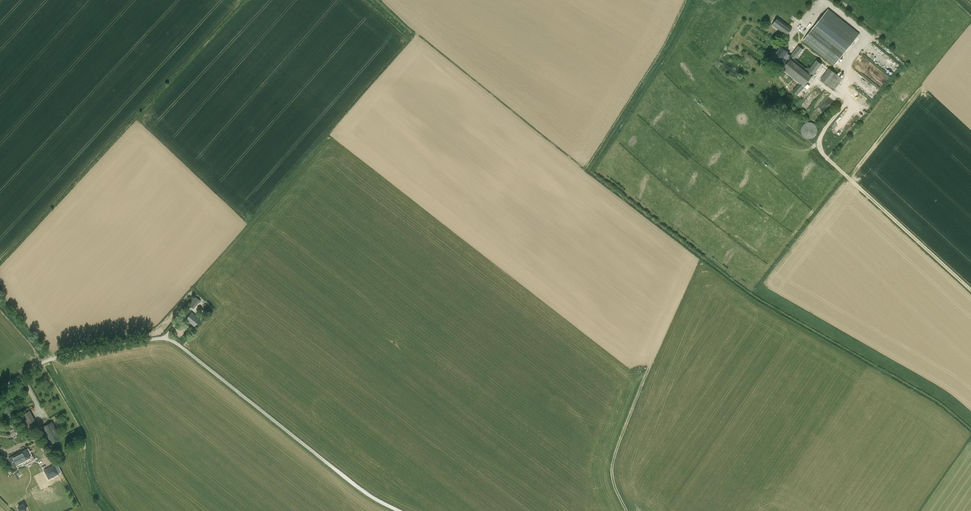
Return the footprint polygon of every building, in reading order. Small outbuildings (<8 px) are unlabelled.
[(803,40),(834,65),(859,34),(828,9),(803,40)] [(792,28),(777,17),(772,25),(787,35),(792,28)] [(797,37),(796,36),(793,39),(798,43),(804,36),(800,33),(797,37)] [(780,63),(784,66),(782,69),(800,84),(793,92),(796,95),(821,64),(817,60),(808,71),(794,59),(803,49),(799,46),(790,56),(787,53),(788,52),(781,47),(772,58),(779,63),(780,63)] [(835,90),(843,78),(829,68),(821,79),(835,90)] [(817,131),(818,130),(817,129),(817,128),(817,127),(816,126),(816,125),(815,125),(815,124),(814,124),(813,123),(812,122),(811,122),(810,122),(809,122),(808,122),(807,122),(806,123),(805,123),(805,124),(804,124),(803,125),(802,126),(802,127),(802,128),(801,129),(801,130),(801,131),(802,132),(802,133),(802,134),(803,135),(804,136),(805,137),(806,137),(807,138),(808,138),(809,138),(810,138),(811,138),(812,138),(813,137),(814,137),(815,136),(815,135),(816,135),(816,134),(817,133),(817,132),(817,131)] [(196,297),(189,304),(194,308),(200,301),(196,297)] [(194,326),(200,319),(191,312),(186,318),(194,326)] [(19,416),(26,430),(37,425),(30,410),(19,416)] [(52,422),(43,427),(51,443),(60,438),(52,422)] [(17,465),(21,462),(30,457),(26,449),(12,456),(17,465)] [(54,476),(58,474),(54,465),(44,470),(46,474),(52,471),(54,476)]
